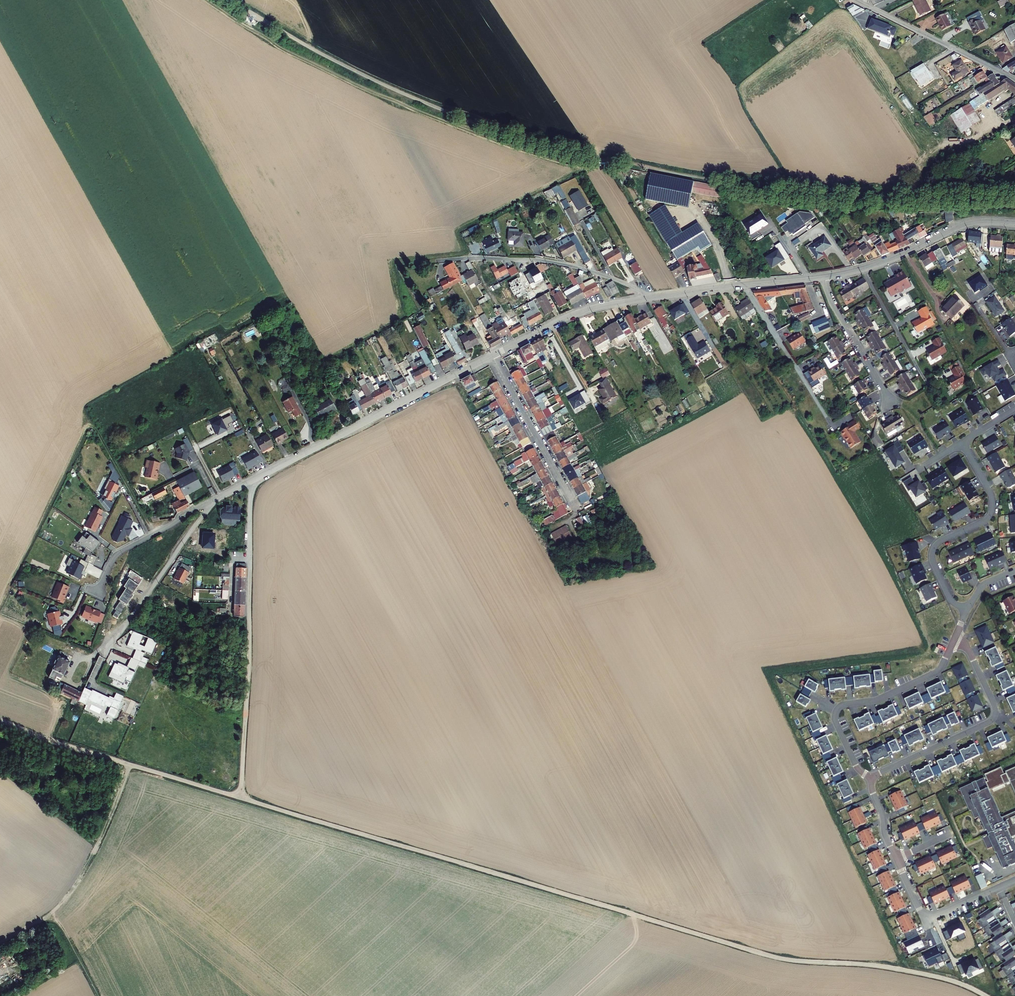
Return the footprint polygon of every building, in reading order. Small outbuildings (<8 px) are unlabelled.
[(913,1),(918,12),(919,11),(921,16),(931,12),(925,0),(915,0),(913,1)] [(847,8),(853,16),(864,10),(853,5),(847,8)] [(944,14),(936,19),(943,31),(951,27),(944,14)] [(976,34),(985,30),(981,21),(983,20),(981,16),(969,23),(971,26),(972,26),(976,34)] [(871,17),(866,24),(874,30),(873,31),(879,35),(880,34),(885,37),(887,35),(890,37),(893,32),(890,30),(891,29),(885,25),(884,26),(880,23),(880,22),(875,19),(874,19),(871,17)] [(1005,30),(1011,43),(1014,41),(1014,24),(1005,30)] [(996,53),(1003,63),(1012,57),(1006,47),(996,53)] [(961,60),(958,62),(953,65),(957,72),(951,75),(955,81),(966,74),(965,71),(967,70),(961,60)] [(1002,69),(1009,73),(1014,70),(1014,71),(1014,61),(1008,66),(1002,69)] [(911,72),(918,81),(931,74),(924,65),(911,72)] [(984,80),(987,78),(981,68),(968,76),(974,86),(984,80)] [(933,78),(931,74),(918,81),(919,82),(922,80),(925,84),(933,78)] [(976,91),(980,96),(1000,83),(999,81),(994,74),(988,78),(990,82),(987,84),(976,91)] [(1007,79),(1001,82),(1002,82),(1000,83),(980,96),(978,97),(983,105),(988,101),(987,100),(1003,90),(1005,92),(1010,90),(1014,93),(1014,85),(1007,79)] [(909,110),(914,107),(903,94),(899,97),(909,110)] [(973,100),(978,108),(983,105),(978,97),(973,100)] [(1014,105),(1014,100),(1013,98),(995,111),(998,116),(1014,105)] [(974,110),(978,108),(973,100),(973,101),(970,102),(970,103),(974,110)] [(965,132),(968,137),(972,134),(969,129),(981,121),(969,104),(950,116),(961,133),(965,132)] [(924,118),(930,127),(935,124),(932,121),(934,119),(930,113),(924,118)] [(693,182),(691,192),(720,198),(722,187),(693,182)] [(566,197),(559,185),(551,188),(555,194),(558,192),(561,197),(562,197),(563,199),(566,197)] [(555,195),(554,194),(555,194),(551,188),(544,192),(547,198),(555,195)] [(574,225),(579,223),(566,199),(561,202),(566,210),(574,225)] [(677,237),(659,208),(649,215),(666,243),(677,237)] [(574,225),(566,210),(564,211),(573,226),(574,225)] [(760,236),(757,231),(768,224),(760,212),(756,215),(758,218),(745,226),(749,233),(748,233),(752,241),(760,236)] [(467,234),(478,228),(478,227),(479,226),(478,224),(465,230),(467,234)] [(677,261),(682,258),(697,249),(698,249),(693,251),(701,264),(696,265),(697,266),(688,268),(683,271),(684,273),(688,279),(689,279),(690,281),(696,280),(696,277),(713,274),(700,253),(712,245),(699,224),(677,237),(666,243),(677,261)] [(910,239),(923,232),(920,226),(904,235),(903,236),(904,236),(910,245),(912,243),(910,239)] [(899,249),(910,245),(904,236),(903,236),(901,232),(900,229),(893,233),(898,241),(896,242),(896,243),(899,249)] [(515,240),(515,245),(522,245),(523,233),(518,233),(508,232),(508,240),(515,240)] [(971,246),(981,247),(982,234),(969,232),(968,243),(971,246)] [(502,245),(495,233),(490,235),(491,237),(481,242),(486,253),(502,245)] [(868,237),(870,239),(873,243),(882,257),(899,249),(896,243),(891,246),(889,242),(883,245),(879,238),(877,239),(873,234),(868,237)] [(544,238),(536,242),(540,251),(549,246),(549,245),(554,242),(550,235),(545,238),(544,238)] [(575,235),(570,238),(577,250),(584,264),(590,261),(588,258),(585,253),(578,240),(577,240),(575,235)] [(1000,237),(1001,235),(997,235),(997,236),(991,236),(990,247),(1002,248),(1003,237),(1000,237)] [(564,240),(566,243),(563,245),(561,241),(555,244),(563,258),(577,250),(570,238),(569,237),(566,238),(564,240)] [(867,241),(864,237),(862,238),(863,238),(858,242),(860,245),(865,241),(868,246),(870,245),(873,243),(870,239),(867,241)] [(821,253),(831,246),(825,238),(810,248),(817,260),(823,256),(821,253)] [(951,255),(953,258),(957,255),(956,253),(955,251),(966,245),(962,239),(947,247),(951,255)] [(842,251),(849,261),(853,257),(854,259),(862,254),(855,244),(852,240),(848,242),(848,244),(850,246),(842,251)] [(862,254),(864,257),(874,250),(870,245),(868,246),(865,241),(860,245),(858,242),(858,241),(855,244),(862,254)] [(771,256),(766,259),(772,268),(777,264),(779,263),(784,260),(781,256),(786,252),(780,243),(775,246),(777,250),(770,254),(771,256)] [(1014,255),(1014,246),(1007,245),(1007,246),(1006,253),(1006,255),(1014,255)] [(601,253),(608,266),(618,260),(622,258),(617,249),(613,251),(612,248),(608,250),(608,249),(601,253)] [(937,259),(943,271),(956,264),(954,261),(951,262),(948,264),(945,265),(945,264),(947,263),(940,249),(933,253),(937,259)] [(932,263),(937,259),(933,253),(932,252),(927,255),(927,254),(919,259),(925,268),(932,263)] [(972,256),(982,270),(986,268),(976,254),(972,256)] [(618,260),(622,267),(626,265),(622,258),(618,260)] [(688,268),(682,258),(677,261),(679,263),(683,271),(688,268)] [(536,279),(541,277),(540,275),(535,266),(533,262),(529,262),(536,279)] [(462,275),(460,276),(453,263),(444,267),(450,278),(440,284),(441,286),(434,290),(436,294),(464,279),(462,275)] [(643,273),(637,263),(630,267),(636,277),(639,276),(639,275),(643,273)] [(675,278),(681,274),(681,275),(684,273),(683,271),(679,263),(676,265),(675,264),(669,268),(675,278)] [(508,273),(510,277),(518,273),(514,266),(507,270),(505,266),(497,270),(494,266),(490,268),(496,279),(508,273)] [(473,283),(478,280),(472,270),(462,275),(464,279),(468,286),(473,283)] [(911,287),(903,272),(895,276),(896,278),(894,279),(894,280),(892,281),(892,280),(884,284),(891,297),(899,292),(900,293),(903,292),(903,290),(906,288),(906,290),(911,287)] [(566,297),(571,305),(585,297),(574,278),(572,274),(568,276),(574,286),(575,286),(577,290),(566,297)] [(593,293),(599,290),(595,282),(594,283),(585,287),(583,284),(579,276),(574,278),(585,297),(589,295),(589,297),(594,294),(593,293)] [(980,276),(974,280),(975,280),(969,284),(975,293),(982,288),(983,289),(987,286),(980,276)] [(549,292),(550,292),(546,285),(541,277),(536,279),(540,285),(539,285),(540,288),(529,294),(533,300),(535,305),(537,309),(541,307),(545,315),(552,311),(543,295),(545,294),(549,292)] [(594,283),(593,279),(583,284),(585,287),(594,283)] [(855,300),(856,299),(854,296),(863,290),(867,288),(869,287),(864,279),(851,287),(850,284),(847,286),(853,297),(855,300)] [(606,285),(607,287),(612,295),(619,292),(613,281),(606,285)] [(553,295),(559,307),(567,303),(560,291),(559,291),(557,288),(553,290),(549,284),(546,285),(550,292),(549,292),(551,296),(553,295)] [(806,286),(777,289),(781,295),(794,294),(794,299),(800,298),(801,298),(804,305),(802,305),(793,307),(791,303),(789,303),(786,303),(794,315),(813,309),(807,292),(806,286)] [(853,297),(847,286),(843,288),(845,291),(839,294),(844,302),(853,297)] [(612,295),(607,287),(603,289),(608,298),(612,295)] [(777,289),(752,291),(768,318),(775,317),(775,310),(772,311),(766,301),(772,299),(772,296),(781,295),(777,289)] [(490,298),(487,293),(484,295),(485,297),(477,301),(479,305),(490,298)] [(529,294),(524,296),(528,303),(529,302),(533,300),(529,294)] [(552,311),(553,310),(545,294),(543,295),(552,311)] [(994,296),(986,302),(993,312),(991,313),(994,317),(1004,311),(994,296)] [(948,305),(956,298),(954,297),(947,304),(948,305)] [(942,310),(951,319),(964,306),(956,298),(948,305),(947,304),(942,310)] [(707,309),(701,299),(691,305),(697,315),(707,309)] [(735,309),(742,320),(756,312),(748,299),(741,303),(741,305),(735,309)] [(522,306),(520,302),(511,307),(513,310),(520,307),(522,306)] [(715,322),(729,314),(722,303),(716,306),(717,308),(709,313),(715,322)] [(684,304),(675,309),(670,312),(675,320),(685,315),(686,317),(691,314),(684,304)] [(523,320),(526,326),(542,318),(537,309),(535,305),(533,307),(534,309),(523,315),(526,319),(523,320)] [(664,327),(665,328),(668,327),(667,325),(668,325),(663,316),(667,314),(662,306),(656,310),(660,318),(658,319),(663,327),(664,327)] [(506,316),(501,307),(497,309),(498,311),(500,314),(504,322),(511,335),(523,328),(518,319),(513,321),(511,318),(508,320),(506,316)] [(918,332),(925,328),(926,329),(934,324),(928,315),(929,314),(926,307),(918,312),(922,318),(918,320),(917,320),(912,323),(917,332),(918,332)] [(697,315),(699,319),(709,313),(707,309),(697,315)] [(855,321),(857,324),(868,318),(867,317),(862,309),(854,314),(858,320),(855,321)] [(491,348),(501,342),(499,338),(491,325),(484,314),(479,317),(490,336),(487,337),(488,339),(486,340),(491,348)] [(638,332),(637,331),(640,329),(635,320),(631,314),(625,318),(634,334),(638,332)] [(635,320),(640,329),(651,322),(647,314),(640,318),(640,317),(635,320)] [(814,331),(826,326),(822,316),(810,322),(814,331)] [(860,328),(862,326),(865,332),(866,331),(868,335),(875,331),(879,329),(874,322),(871,324),(868,318),(857,324),(860,328)] [(1010,318),(1001,324),(1009,337),(1014,333),(1014,324),(1013,322),(1010,318)] [(481,338),(485,336),(475,319),(471,321),(481,338)] [(631,333),(623,319),(617,322),(619,325),(624,333),(626,336),(631,333)] [(504,322),(498,325),(497,322),(491,325),(499,338),(506,334),(508,337),(511,335),(504,322)] [(423,348),(428,345),(422,332),(423,331),(420,325),(413,328),(423,348)] [(610,341),(615,338),(624,333),(619,325),(613,329),(611,325),(603,330),(609,339),(610,341)] [(466,361),(449,330),(444,332),(456,354),(454,356),(456,360),(459,365),(466,361)] [(605,344),(604,342),(609,339),(603,330),(589,338),(597,352),(607,346),(605,344)] [(868,343),(870,346),(880,340),(875,331),(868,335),(867,336),(870,342),(868,343)] [(615,338),(618,343),(626,338),(626,336),(624,333),(615,338)] [(795,348),(805,341),(800,333),(793,337),(793,336),(790,338),(795,348)] [(460,338),(466,350),(478,343),(473,334),(466,338),(464,335),(460,338)] [(685,338),(696,357),(709,349),(704,340),(696,344),(695,342),(696,342),(692,334),(686,337),(685,338)] [(585,357),(592,353),(582,336),(569,343),(574,350),(579,347),(585,357)] [(377,341),(374,337),(368,340),(369,343),(370,345),(377,341)] [(828,342),(833,350),(843,344),(841,341),(839,342),(836,337),(828,342)] [(543,338),(531,344),(540,359),(542,363),(547,360),(543,352),(543,351),(547,349),(544,344),(546,344),(543,338)] [(926,351),(932,360),(947,352),(939,338),(932,342),(935,346),(926,351)] [(646,346),(651,353),(653,352),(646,339),(643,341),(646,347),(646,346)] [(877,354),(886,349),(880,340),(870,346),(872,350),(874,348),(877,354)] [(824,344),(830,352),(833,350),(828,342),(824,344)] [(444,346),(445,349),(435,355),(442,368),(455,361),(453,356),(446,344),(444,346)] [(833,350),(838,359),(846,354),(843,349),(845,347),(843,344),(833,350)] [(517,351),(524,364),(528,362),(527,361),(534,357),(532,353),(534,352),(530,345),(517,351)] [(422,379),(435,372),(423,348),(417,351),(422,359),(415,362),(412,355),(410,356),(422,379)] [(884,368),(894,362),(889,353),(881,358),(884,363),(882,364),(884,368)] [(412,368),(414,373),(411,374),(405,378),(409,386),(422,379),(410,356),(409,354),(406,356),(412,368)] [(387,372),(397,392),(402,389),(388,362),(385,357),(381,359),(384,367),(387,372)] [(849,358),(841,363),(847,372),(857,366),(855,362),(853,363),(849,358)] [(402,389),(407,386),(400,374),(398,375),(397,373),(391,360),(388,362),(402,389)] [(891,375),(902,369),(897,360),(894,362),(884,368),(886,371),(888,370),(891,375)] [(992,377),(994,381),(1006,375),(1003,370),(999,372),(998,370),(998,371),(996,369),(997,367),(996,366),(1000,364),(998,360),(980,370),(983,375),(987,373),(989,378),(992,377)] [(520,366),(509,371),(511,375),(515,382),(523,377),(520,370),(522,369),(520,366)] [(812,370),(811,369),(803,374),(812,388),(820,383),(818,379),(825,375),(824,374),(819,366),(812,370)] [(855,378),(860,376),(857,370),(859,369),(857,366),(847,372),(852,380),(855,378)] [(953,387),(955,388),(961,384),(963,385),(966,383),(963,377),(964,376),(958,366),(952,370),(955,376),(948,380),(950,385),(951,385),(953,387)] [(286,376),(292,373),(288,367),(282,370),(286,376)] [(606,368),(600,372),(604,379),(610,375),(606,368)] [(898,384),(900,388),(910,382),(906,374),(905,373),(897,378),(900,383),(898,384)] [(472,384),(478,381),(474,374),(462,381),(466,387),(468,390),(473,387),(472,384)] [(390,393),(394,391),(389,381),(385,383),(385,382),(380,384),(377,377),(374,379),(377,384),(384,398),(391,395),(390,393)] [(527,384),(524,377),(523,377),(515,382),(519,389),(527,384)] [(603,405),(617,397),(606,378),(599,382),(603,388),(599,390),(603,398),(600,400),(603,405)] [(362,410),(375,403),(364,381),(363,379),(358,381),(366,398),(358,402),(362,410)] [(384,398),(377,384),(373,386),(369,379),(366,381),(364,381),(375,403),(384,398)] [(854,385),(859,394),(867,389),(864,384),(866,383),(864,379),(854,385)] [(996,385),(1005,401),(1014,395),(1014,394),(1011,388),(1009,383),(1007,379),(996,385)] [(327,380),(323,383),(327,390),(327,389),(332,398),(336,396),(327,380)] [(493,394),(502,389),(498,382),(489,387),(493,394)] [(915,391),(910,382),(900,388),(902,391),(904,390),(907,395),(908,395),(915,391)] [(519,389),(522,396),(535,389),(536,389),(534,386),(530,388),(527,384),(519,389)] [(588,397),(583,387),(578,390),(578,391),(567,398),(572,406),(588,397)] [(479,392),(482,391),(481,388),(468,394),(470,397),(479,392)] [(505,396),(502,389),(493,394),(495,398),(497,401),(505,396)] [(532,393),(536,391),(535,389),(522,396),(526,403),(535,398),(532,393)] [(473,399),(480,395),(479,392),(470,397),(473,402),(475,402),(473,399)] [(543,402),(548,400),(544,393),(535,398),(526,403),(530,409),(543,402)] [(352,400),(346,404),(352,415),(362,410),(358,402),(354,395),(350,397),(352,400)] [(497,401),(500,408),(509,403),(505,396),(497,401)] [(873,403),(871,400),(869,401),(866,396),(858,401),(863,409),(873,403)] [(295,417),(301,414),(291,397),(283,402),(289,413),(292,411),(295,417)] [(650,400),(652,408),(659,405),(657,398),(650,400)] [(969,410),(972,416),(976,414),(976,413),(979,411),(979,412),(983,410),(976,398),(967,403),(971,409),(969,410)] [(332,411),(335,409),(330,400),(315,408),(319,417),(331,410),(332,411)] [(534,416),(547,409),(543,402),(530,409),(534,416)] [(500,417),(513,410),(509,403),(500,408),(494,411),(495,413),(497,412),(500,417)] [(875,414),(877,413),(873,408),(875,407),(873,403),(863,409),(868,418),(875,414)] [(537,423),(550,416),(547,411),(548,410),(548,409),(547,409),(534,416),(537,423)] [(970,421),(963,409),(949,417),(956,428),(964,423),(964,424),(970,421)] [(500,417),(504,424),(517,417),(513,410),(500,417)] [(554,426),(555,425),(552,419),(555,417),(554,414),(550,416),(537,423),(541,430),(543,429),(544,430),(542,431),(544,436),(553,431),(556,430),(554,426)] [(895,429),(903,424),(904,423),(899,415),(894,419),(892,416),(889,418),(895,429)] [(507,426),(509,430),(520,423),(517,417),(504,424),(494,429),(496,432),(507,426)] [(888,437),(897,432),(895,429),(889,418),(886,420),(887,423),(882,426),(888,437)] [(845,438),(851,448),(860,442),(854,432),(860,428),(859,427),(856,422),(855,421),(845,427),(846,428),(841,432),(842,434),(842,435),(843,438),(845,438)] [(952,431),(946,422),(933,430),(939,440),(952,431)] [(520,423),(509,430),(511,433),(509,435),(506,437),(508,439),(511,437),(524,430),(520,423)] [(288,438),(283,429),(272,435),(277,445),(282,442),(282,441),(288,438)] [(524,430),(511,437),(513,440),(514,442),(514,441),(518,439),(520,444),(518,445),(520,449),(523,447),(520,442),(528,438),(524,430)] [(871,440),(877,449),(883,445),(874,430),(871,440)] [(555,435),(553,431),(544,436),(547,440),(555,435)] [(580,433),(577,435),(560,444),(551,448),(555,455),(573,446),(571,442),(580,437),(582,441),(584,440),(580,433)] [(256,441),(262,452),(273,446),(267,435),(256,441)] [(551,448),(560,444),(556,436),(547,441),(551,448)] [(922,436),(908,445),(914,454),(922,448),(923,449),(928,446),(922,436)] [(982,444),(987,453),(1001,445),(996,436),(988,440),(982,444)] [(523,447),(531,443),(528,438),(520,442),(523,447)] [(184,443),(189,453),(193,450),(188,441),(184,443)] [(897,454),(904,450),(898,441),(889,446),(891,449),(884,453),(887,458),(889,457),(896,468),(904,463),(901,457),(900,458),(897,454)] [(175,458),(185,461),(188,453),(189,453),(184,444),(175,449),(177,454),(175,458)] [(571,449),(574,448),(573,446),(555,455),(559,462),(572,455),(570,450),(571,449)] [(517,467),(529,460),(538,455),(534,448),(522,455),(524,458),(515,463),(517,467)] [(254,465),(262,461),(256,451),(242,459),(247,469),(254,465)] [(996,472),(1005,467),(997,452),(987,458),(989,461),(996,472)] [(574,461),(578,459),(576,457),(577,456),(575,453),(574,454),(572,455),(559,462),(563,469),(571,464),(570,462),(573,460),(574,461)] [(529,460),(533,467),(542,462),(538,455),(529,460)] [(955,463),(947,467),(953,477),(966,469),(960,459),(954,462),(955,463)] [(158,470),(159,463),(146,461),(145,468),(146,468),(144,478),(156,480),(158,473),(156,473),(157,470),(158,470)] [(533,467),(537,474),(546,469),(542,462),(533,467)] [(580,468),(582,467),(581,464),(573,468),(571,464),(563,469),(566,476),(580,468)] [(229,466),(217,472),(222,482),(234,476),(229,466)] [(949,478),(943,467),(932,474),(933,475),(931,476),(929,476),(926,479),(932,489),(949,478)] [(579,472),(582,471),(580,468),(566,476),(570,482),(579,478),(577,474),(579,472)] [(530,478),(534,484),(549,476),(546,469),(537,474),(530,478)] [(1010,469),(999,475),(1002,479),(1007,488),(1010,488),(1014,485),(1014,478),(1010,469)] [(183,495),(201,486),(195,474),(177,483),(183,495)] [(549,476),(534,484),(535,486),(537,484),(539,487),(535,489),(537,492),(542,489),(553,483),(549,476)] [(591,480),(590,478),(584,481),(582,476),(581,476),(579,478),(570,482),(574,489),(587,482),(591,480)] [(928,490),(924,483),(921,485),(920,484),(918,485),(917,483),(915,484),(911,477),(911,478),(903,483),(909,492),(912,490),(914,495),(918,493),(920,496),(926,492),(925,492),(928,490)] [(114,497),(113,496),(115,493),(115,492),(118,486),(115,484),(116,483),(109,479),(105,485),(107,486),(105,490),(103,489),(101,494),(103,495),(102,497),(106,499),(105,501),(110,503),(114,497)] [(525,484),(529,482),(528,479),(520,483),(517,484),(519,488),(525,485),(525,484)] [(971,480),(959,487),(963,493),(965,492),(970,501),(973,499),(974,500),(979,497),(973,485),(974,485),(971,480)] [(178,500),(172,504),(177,514),(190,507),(183,495),(177,483),(176,481),(165,486),(164,486),(164,487),(141,499),(143,503),(153,498),(154,499),(154,500),(173,490),(178,500)] [(578,496),(591,489),(587,482),(574,489),(578,496)] [(548,494),(557,489),(553,483),(542,489),(546,496),(547,495),(548,494)] [(524,497),(525,498),(532,495),(537,492),(535,489),(527,494),(527,495),(524,497)] [(561,496),(557,489),(548,494),(552,501),(561,496)] [(589,498),(589,496),(591,489),(578,496),(581,503),(589,498)] [(557,508),(565,504),(561,496),(552,501),(548,503),(550,507),(554,505),(556,508),(557,508)] [(971,513),(964,503),(949,512),(954,522),(963,516),(967,515),(971,513)] [(567,508),(565,504),(557,508),(558,509),(553,512),(554,515),(552,516),(555,520),(568,513),(566,509),(567,508)] [(101,516),(100,516),(102,511),(95,507),(85,527),(95,532),(102,518),(102,517),(101,517),(101,516)] [(220,511),(220,517),(222,520),(237,521),(237,513),(239,513),(240,507),(235,507),(235,509),(231,509),(231,507),(226,507),(226,508),(223,508),(220,511)] [(938,516),(929,521),(935,530),(943,526),(944,527),(949,523),(942,511),(937,514),(938,516)] [(129,527),(133,521),(128,519),(130,516),(125,513),(124,517),(122,515),(118,522),(119,523),(116,529),(117,530),(115,535),(111,536),(114,541),(117,543),(123,541),(126,535),(127,535),(129,531),(130,532),(132,529),(129,527)] [(576,519),(579,525),(584,522),(581,516),(576,519)] [(91,555),(98,541),(86,532),(78,543),(85,548),(82,553),(87,556),(85,561),(93,566),(97,558),(91,555)] [(975,542),(979,552),(996,544),(991,533),(988,535),(975,542)] [(917,542),(902,546),(904,551),(906,551),(909,562),(920,559),(919,554),(918,553),(917,550),(918,550),(917,542)] [(969,543),(949,552),(954,563),(969,556),(970,557),(975,555),(969,543)] [(1007,561),(1002,551),(985,559),(990,568),(1007,561)] [(83,573),(86,568),(78,564),(78,565),(74,563),(75,562),(69,559),(65,565),(69,568),(67,573),(70,575),(69,576),(69,577),(77,582),(80,577),(78,576),(79,574),(78,574),(79,571),(83,573)] [(922,564),(910,569),(917,584),(927,579),(922,569),(924,568),(922,564)] [(174,579),(183,584),(189,573),(179,568),(174,579)] [(966,581),(972,579),(967,568),(958,573),(962,582),(966,581)] [(247,570),(236,570),(236,582),(246,582),(247,570)] [(246,594),(246,582),(236,582),(235,594),(246,594)] [(55,591),(52,598),(58,600),(57,601),(62,603),(65,598),(64,597),(65,594),(66,594),(69,587),(58,583),(57,586),(56,586),(54,591),(55,591)] [(920,588),(927,602),(937,597),(934,592),(933,591),(932,589),(933,589),(931,583),(920,588)] [(245,606),(246,594),(235,594),(235,606),(245,606)] [(1013,596),(1003,601),(1009,614),(1014,611),(1014,599),(1013,596)] [(86,605),(82,615),(83,616),(89,619),(89,620),(96,623),(97,622),(100,613),(101,612),(95,610),(94,611),(92,610),(92,609),(92,608),(86,605)] [(245,619),(245,606),(235,606),(234,618),(245,619)] [(219,616),(227,616),(227,613),(226,612),(219,612),(219,608),(216,608),(216,611),(213,611),(213,610),(209,610),(209,615),(219,616)] [(59,611),(48,614),(51,627),(62,625),(61,620),(63,620),(62,616),(60,617),(59,611)] [(102,624),(105,615),(100,613),(97,622),(102,624)] [(984,647),(994,642),(986,626),(975,631),(981,644),(982,643),(984,647)] [(157,641),(133,632),(127,646),(141,652),(142,650),(151,654),(157,641)] [(1005,667),(996,647),(985,652),(987,657),(988,657),(991,662),(990,663),(992,667),(995,666),(997,670),(1005,667)] [(54,665),(52,670),(56,672),(55,673),(54,676),(56,676),(61,679),(63,675),(70,662),(59,657),(61,652),(60,651),(57,657),(58,657),(56,661),(55,660),(53,664),(54,665)] [(98,674),(105,659),(99,656),(93,671),(98,674)] [(131,658),(127,667),(129,668),(129,670),(135,673),(138,666),(140,662),(131,658)] [(118,663),(117,664),(115,663),(108,677),(123,684),(125,680),(131,683),(135,673),(129,670),(129,668),(127,667),(118,663)] [(963,664),(952,669),(972,712),(981,708),(978,701),(979,701),(977,695),(974,696),(973,693),(974,692),(971,685),(972,685),(970,680),(967,681),(966,677),(967,676),(964,670),(965,669),(963,664)] [(874,675),(824,681),(825,689),(830,688),(830,692),(835,691),(835,690),(841,689),(841,690),(847,690),(846,686),(855,685),(855,689),(860,688),(860,687),(866,686),(866,687),(872,687),(871,683),(883,681),(882,670),(873,671),(874,675)] [(996,676),(998,681),(999,681),(1001,686),(1000,687),(1002,691),(1005,690),(1007,694),(1009,693),(1011,697),(1007,699),(1013,713),(1014,712),(1014,690),(1007,672),(996,676)] [(889,677),(892,684),(901,680),(898,673),(889,677)] [(809,679),(796,702),(806,707),(807,704),(808,705),(811,700),(808,698),(812,691),(815,693),(818,688),(817,688),(819,685),(809,679)] [(904,699),(909,709),(923,703),(924,705),(933,701),(932,699),(945,693),(946,694),(950,692),(947,685),(943,686),(941,682),(927,689),(929,693),(921,697),(919,693),(904,699)] [(60,693),(78,702),(82,693),(64,684),(60,693)] [(84,688),(82,693),(78,702),(85,705),(87,701),(104,708),(105,706),(110,708),(106,715),(114,719),(121,703),(113,699),(113,700),(92,690),(91,691),(84,688)] [(854,720),(859,731),(878,722),(879,724),(883,723),(902,713),(898,706),(894,708),(893,705),(888,707),(888,708),(878,713),(879,715),(876,717),(875,714),(871,716),(869,713),(864,715),(865,716),(859,719),(859,718),(854,720)] [(812,715),(810,711),(803,715),(805,719),(806,719),(813,732),(811,733),(815,741),(817,741),(823,754),(821,755),(825,764),(827,763),(833,776),(832,777),(836,786),(837,785),(844,799),(842,799),(844,804),(851,800),(850,796),(854,794),(847,780),(843,782),(839,774),(844,772),(837,758),(833,760),(829,752),(833,750),(827,735),(822,737),(819,730),(823,728),(816,713),(812,715)] [(954,712),(924,726),(927,734),(931,732),(933,736),(938,733),(937,733),(943,730),(943,731),(948,729),(946,725),(950,724),(951,726),(954,725),(955,725),(959,723),(954,712)] [(919,729),(900,738),(904,745),(908,743),(909,747),(914,744),(914,743),(918,741),(919,742),(924,740),(919,729)] [(989,742),(985,744),(989,751),(993,749),(993,748),(1006,741),(1007,743),(1011,741),(1008,733),(1004,735),(1002,731),(987,738),(989,742)] [(896,740),(869,752),(874,763),(879,761),(879,760),(884,757),(884,758),(889,756),(888,753),(891,751),(892,753),(895,752),(896,753),(901,751),(896,740)] [(919,770),(914,772),(919,783),(984,753),(980,745),(976,747),(974,744),(969,746),(970,747),(965,750),(964,749),(959,751),(961,754),(953,758),(952,755),(947,757),(947,758),(942,760),(942,759),(937,762),(938,765),(930,769),(929,765),(924,768),(924,769),(919,771),(919,770)] [(1005,771),(1014,794),(1014,767),(1005,771)] [(1010,837),(1014,835),(1014,811),(999,818),(997,813),(999,812),(984,778),(959,789),(967,807),(969,811),(971,810),(972,814),(973,815),(977,813),(985,830),(986,830),(988,833),(981,836),(982,839),(987,849),(992,847),(995,853),(996,853),(1003,869),(1005,868),(1005,869),(1011,866),(1011,865),(1014,864),(1014,848),(1010,837)] [(895,789),(889,792),(890,795),(889,796),(893,803),(903,798),(900,791),(896,792),(895,789)] [(903,798),(893,803),(896,811),(897,810),(899,813),(905,811),(903,807),(907,806),(903,798)] [(851,806),(853,811),(850,812),(853,820),(859,817),(864,814),(860,807),(859,808),(857,803),(851,806)] [(859,817),(853,820),(857,827),(867,822),(865,818),(871,815),(870,812),(859,817)] [(936,813),(928,816),(933,827),(941,823),(940,822),(943,820),(940,814),(937,816),(936,813)] [(922,822),(919,824),(922,830),(925,829),(926,830),(933,827),(928,816),(921,820),(922,822)] [(915,822),(907,826),(912,836),(920,833),(919,831),(922,830),(919,824),(916,825),(915,822)] [(858,833),(862,841),(869,838),(872,836),(869,828),(868,829),(866,826),(860,829),(862,832),(858,833)] [(912,836),(907,826),(900,829),(901,832),(898,834),(901,840),(904,838),(905,840),(912,836)] [(869,838),(862,841),(865,848),(869,847),(870,850),(873,848),(876,847),(875,844),(876,843),(872,836),(869,838)] [(951,846),(944,849),(949,860),(956,856),(955,853),(958,852),(955,846),(952,847),(951,846)] [(868,855),(872,862),(878,859),(882,857),(879,850),(877,850),(876,847),(873,848),(870,850),(871,853),(868,855)] [(937,854),(934,856),(937,862),(940,860),(941,863),(949,860),(944,849),(936,853),(937,854)] [(937,862),(934,856),(931,857),(930,856),(923,859),(928,870),(935,866),(934,863),(937,862)] [(878,859),(872,862),(875,870),(878,868),(880,871),(883,870),(886,868),(884,865),(886,865),(882,857),(878,859)] [(928,870),(923,859),(915,863),(916,864),(913,866),(915,872),(919,870),(920,873),(928,870)] [(883,870),(880,871),(881,874),(878,876),(882,883),(888,880),(892,878),(889,871),(887,871),(886,868),(883,870)] [(978,883),(984,880),(982,873),(975,876),(978,883)] [(965,877),(958,880),(963,890),(970,887),(969,886),(973,884),(970,878),(967,880),(965,877)] [(888,880),(882,883),(885,891),(888,889),(890,892),(896,890),(894,886),(896,886),(892,878),(888,880)] [(963,890),(958,880),(951,883),(952,886),(949,888),(952,894),(955,892),(956,894),(963,890)] [(984,880),(978,883),(981,889),(987,886),(984,880)] [(952,894),(949,888),(946,889),(944,886),(937,890),(942,900),(949,897),(949,895),(952,894)] [(888,897),(891,905),(898,901),(902,900),(899,892),(897,893),(896,890),(890,892),(891,896),(888,897)] [(942,900),(937,890),(929,893),(931,896),(928,898),(930,904),(934,902),(934,904),(942,900)] [(898,901),(891,905),(895,912),(898,910),(900,914),(903,912),(906,911),(904,908),(906,907),(902,900),(898,901)] [(977,921),(988,937),(992,934),(994,937),(992,939),(994,942),(989,945),(1000,961),(1004,959),(1006,961),(1003,963),(1005,966),(1001,969),(1012,985),(1014,983),(1014,976),(1010,969),(1013,966),(1014,967),(1014,966),(1014,961),(1013,957),(1014,956),(1014,954),(1011,948),(1007,950),(1007,951),(1004,953),(999,945),(1001,942),(1002,943),(1005,940),(1001,933),(1004,931),(999,924),(995,927),(992,929),(986,921),(989,918),(989,919),(993,916),(988,909),(978,915),(981,919),(977,921)] [(903,912),(900,914),(901,917),(898,918),(901,926),(912,921),(909,913),(907,914),(906,911),(903,912)] [(912,921),(901,926),(905,933),(908,932),(910,935),(916,932),(914,929),(916,928),(912,921)]
